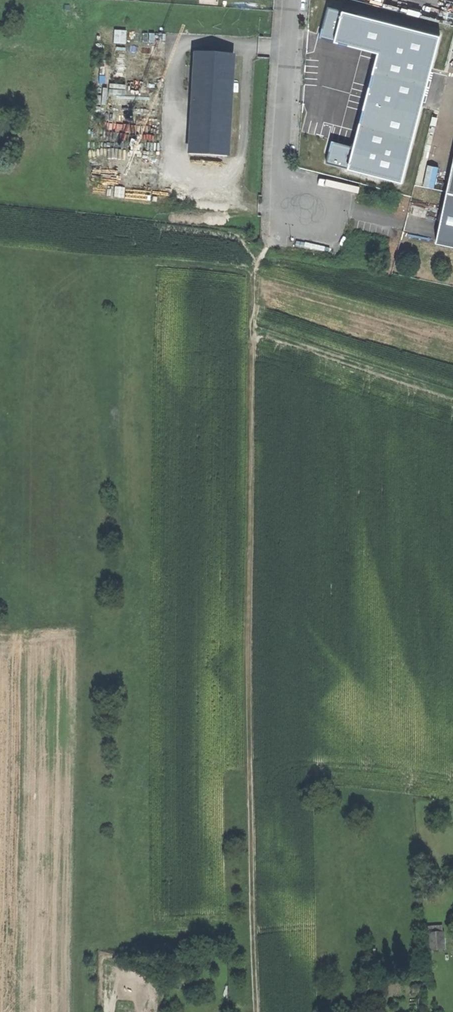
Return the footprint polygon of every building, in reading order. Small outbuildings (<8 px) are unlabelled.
[(326,164),(402,184),(440,36),(327,7),(319,39),(378,54),(353,148),(331,142),(326,164)] [(191,154),(228,156),(233,56),(196,54),(191,154)] [(435,187),(439,165),(429,163),(425,184),(435,187)] [(448,192),(437,245),(452,248),(452,193),(448,192)] [(431,950),(446,949),(444,932),(430,933),(431,950)]
